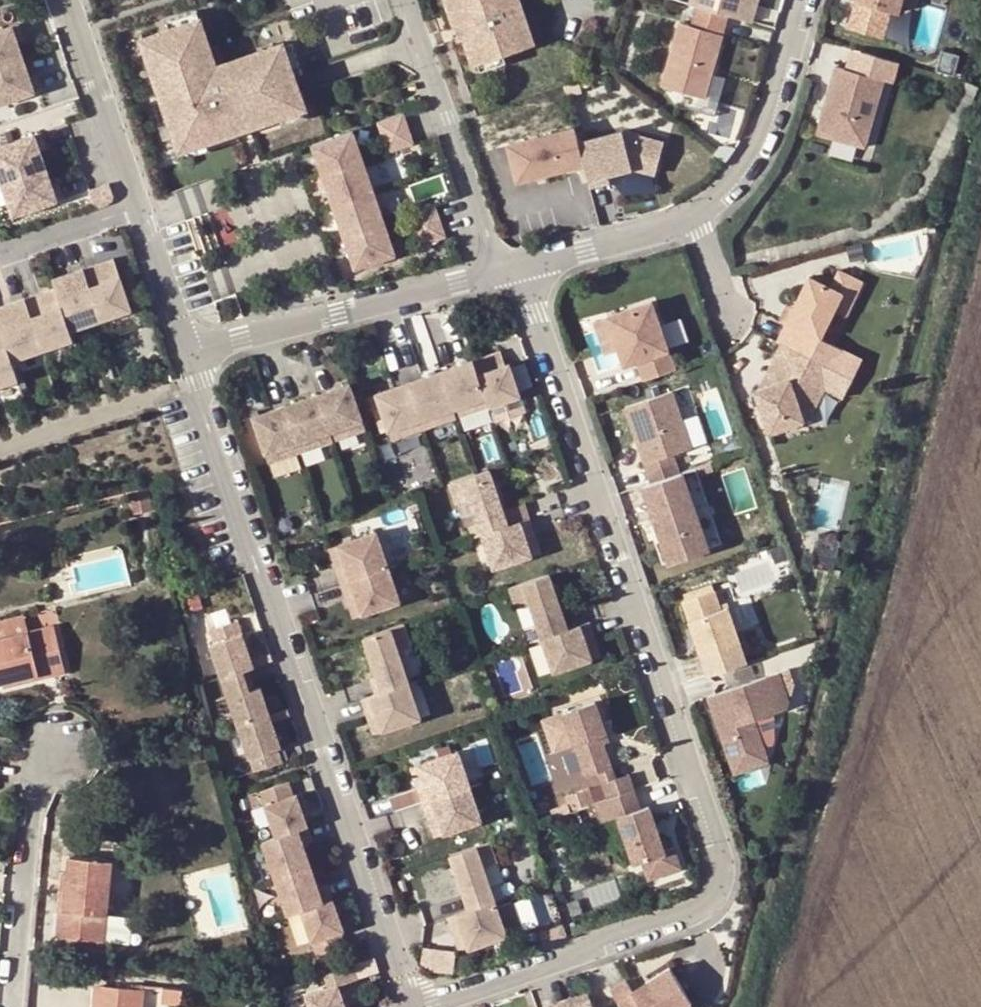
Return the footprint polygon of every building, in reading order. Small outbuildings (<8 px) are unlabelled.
[(457,38),(462,37),(472,64),(531,44),(516,0),(444,0),(457,38)] [(687,3),(750,23),(755,2),(751,1),(752,0),(688,0),(687,3)] [(919,0),(861,0),(852,32),(905,48),(919,0)] [(167,30),(197,19),(194,11),(164,21),(167,30)] [(940,19),(920,18),(919,46),(940,47),(940,19)] [(138,39),(177,151),(302,108),(294,85),(291,76),(281,46),(280,43),(213,66),(197,19),(167,30),(138,39)] [(0,29),(0,66),(20,60),(14,42),(20,40),(15,24),(0,29)] [(281,46),(291,76),(300,73),(289,43),(281,46)] [(730,62),(698,44),(674,86),(706,104),(718,83),(730,62)] [(0,66),(0,104),(38,91),(32,75),(26,77),(20,60),(0,66)] [(873,177),(898,85),(837,69),(820,134),(838,139),(831,165),(873,177)] [(656,107),(596,127),(611,170),(671,150),(656,107)] [(401,113),(374,122),(380,137),(406,128),(401,113)] [(406,128),(380,137),(385,153),(411,144),(406,128)] [(573,128),(507,144),(516,180),(550,171),(582,163),(573,128)] [(350,130),(310,144),(320,175),(361,161),(350,130)] [(0,146),(0,183),(43,169),(37,151),(43,149),(38,133),(0,146)] [(361,161),(320,175),(331,206),(371,192),(361,161)] [(0,183),(0,189),(9,217),(60,199),(55,184),(49,186),(43,169),(0,183)] [(371,192),(331,206),(342,237),(382,223),(371,192)] [(433,206),(406,215),(412,230),(438,221),(433,206)] [(438,221),(412,230),(417,246),(443,237),(438,221)] [(382,223),(342,237),(352,268),(393,254),(382,223)] [(111,257),(96,263),(99,271),(114,266),(111,257)] [(96,263),(80,268),(98,320),(129,309),(114,266),(99,271),(96,263)] [(56,296),(67,330),(98,320),(80,268),(65,273),(68,282),(53,288),(56,296)] [(582,285),(601,280),(598,270),(580,274),(582,285)] [(65,273),(50,278),(53,288),(68,282),(65,273)] [(851,301),(859,284),(837,273),(828,289),(807,280),(775,344),(779,346),(812,362),(822,343),(818,341),(840,296),(851,301)] [(53,288),(38,293),(40,302),(56,296),(53,288)] [(38,293),(22,298),(40,350),(70,339),(67,330),(56,296),(40,302),(38,293)] [(1,336),(9,360),(40,350),(22,298),(7,303),(10,312),(0,316),(0,333),(1,336)] [(659,355),(643,301),(601,313),(617,367),(659,355)] [(0,306),(0,316),(10,312),(7,303),(0,306)] [(16,379),(9,360),(1,336),(0,336),(0,384),(16,379)] [(812,362),(779,346),(765,374),(778,380),(779,383),(752,392),(776,436),(821,420),(822,389),(815,386),(823,368),(812,362)] [(475,372),(472,361),(439,371),(451,408),(454,418),(475,411),(472,402),(483,398),(475,372)] [(475,372),(483,398),(486,408),(519,397),(508,362),(481,370),(475,372)] [(439,371),(406,383),(422,429),(442,422),(438,413),(451,408),(439,371)] [(373,394),(386,431),(398,427),(401,436),(422,429),(406,383),(373,394)] [(347,384),(315,395),(328,432),(331,441),(351,435),(348,425),(360,421),(347,384)] [(670,393),(615,410),(643,486),(671,475),(665,456),(688,449),(670,393)] [(299,453),(319,446),(315,436),(328,432),(315,395),(283,406),(295,443),(299,453)] [(483,398),(472,402),(475,411),(486,408),(483,398)] [(523,400),(497,408),(501,420),(527,412),(523,400)] [(250,417),(263,454),(275,450),(278,460),(299,453),(295,443),(283,406),(250,417)] [(451,408),(438,413),(442,422),(454,418),(451,408)] [(360,421),(348,425),(351,435),(364,430),(360,421)] [(398,427),(386,431),(389,440),(401,436),(398,427)] [(328,432),(315,436),(319,446),(331,441),(328,432)] [(275,450),(263,454),(266,464),(278,460),(275,450)] [(496,467),(456,481),(463,501),(476,497),(488,531),(514,522),(496,467)] [(690,484),(647,500),(671,565),(714,550),(690,484)] [(514,522),(488,531),(500,566),(538,553),(531,532),(541,529),(536,514),(514,522)] [(342,565),(347,580),(395,564),(383,528),(344,542),(351,562),(342,565)] [(548,549),(541,529),(531,532),(538,553),(548,549)] [(344,542),(335,545),(342,565),(351,562),(344,542)] [(395,564),(347,580),(352,595),(361,592),(368,612),(407,599),(395,564)] [(556,571),(516,584),(523,605),(536,600),(548,635),(574,626),(556,571)] [(361,592),(352,595),(359,615),(368,612),(361,592)] [(707,594),(676,604),(702,678),(739,665),(720,611),(713,613),(707,594)] [(23,617),(6,621),(11,638),(27,634),(23,617)] [(574,626),(548,635),(560,669),(598,656),(591,636),(600,633),(595,618),(574,626)] [(220,678),(246,669),(252,667),(235,620),(207,630),(212,644),(208,645),(220,678)] [(382,691),(416,680),(404,646),(417,641),(410,620),(371,634),(384,673),(377,676),(382,691)] [(52,628),(27,634),(11,638),(6,621),(0,622),(0,684),(2,683),(62,669),(52,628)] [(607,653),(600,633),(591,636),(598,656),(607,653)] [(544,674),(557,670),(549,642),(536,645),(544,674)] [(64,675),(62,669),(2,683),(4,689),(64,675)] [(246,669),(220,678),(236,725),(267,714),(258,687),(253,688),(247,690),(246,685),(251,683),(246,669)] [(773,677),(702,700),(723,762),(757,751),(747,722),(781,712),(783,706),(773,677)] [(382,691),(368,696),(373,711),(382,708),(389,728),(427,715),(416,680),(382,691)] [(586,775),(606,769),(616,796),(626,793),(607,735),(619,731),(607,695),(564,709),(586,775)] [(382,708),(373,711),(380,731),(389,728),(382,708)] [(267,714),(236,725),(252,772),(280,762),(275,748),(279,747),(267,714)] [(425,784),(430,799),(468,786),(456,751),(427,761),(434,781),(425,784)] [(427,761),(418,764),(425,784),(434,781),(427,761)] [(274,837),(306,826),(295,794),(291,795),(287,781),(258,791),(274,837)] [(677,869),(648,785),(626,793),(616,796),(595,803),(603,828),(619,822),(634,865),(648,860),(654,877),(677,869)] [(468,786),(430,799),(435,814),(444,810),(451,831),(480,821),(468,786)] [(444,810),(435,814),(442,834),(451,831),(444,810)] [(261,841),(273,878),(309,866),(301,844),(311,840),(306,826),(274,837),(261,841)] [(488,841),(448,855),(467,910),(493,900),(482,866),(495,862),(488,841)] [(68,857),(67,875),(61,938),(101,942),(104,942),(106,916),(111,861),(68,857)] [(286,914),(299,910),(331,899),(326,884),(316,887),(309,866),(273,878),(286,914)] [(61,938),(67,875),(60,874),(54,938),(61,938)] [(586,889),(590,906),(622,897),(617,881),(586,889)] [(299,910),(315,955),(343,946),(338,931),(342,930),(331,899),(299,910)] [(467,910),(445,917),(451,932),(460,928),(467,949),(506,936),(493,900),(467,910)] [(106,916),(104,942),(128,944),(130,918),(106,916)] [(544,932),(547,942),(565,936),(562,926),(544,932)] [(460,928),(451,932),(458,952),(467,949),(460,928)] [(244,937),(230,941),(232,952),(247,948),(244,937)] [(101,942),(61,938),(59,958),(100,961),(100,959),(82,958),(83,946),(101,947),(101,942)] [(100,959),(101,947),(83,946),(82,958),(100,959)] [(697,954),(656,966),(668,1006),(704,1006),(711,1005),(697,954)] [(308,1006),(343,1006),(336,986),(355,980),(350,964),(322,974),(327,988),(304,996),(308,1006)] [(100,986),(98,1006),(141,1006),(143,990),(133,989),(100,986)] [(182,991),(163,988),(161,1003),(181,1005),(182,991)] [(566,999),(568,1006),(574,1006),(589,1002),(586,992),(566,999)]
